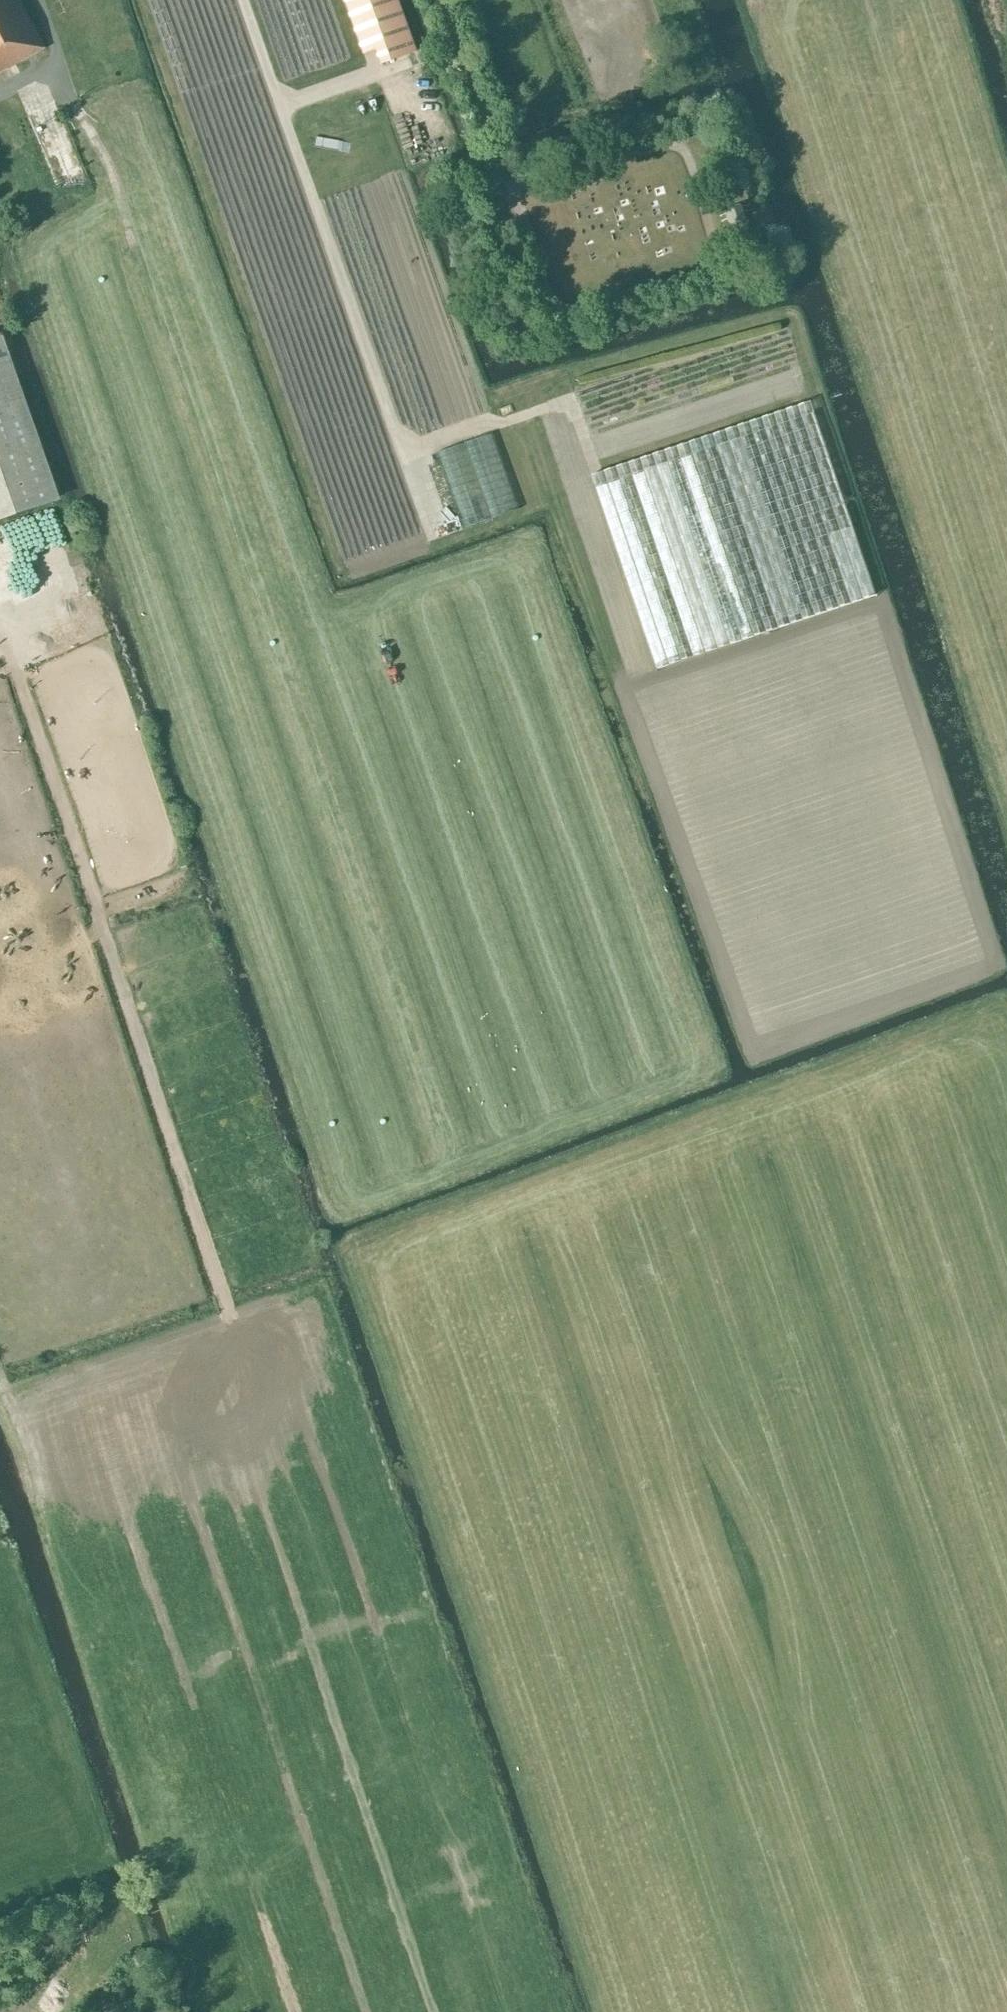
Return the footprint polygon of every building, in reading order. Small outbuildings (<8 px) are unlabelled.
[(44,48),(18,0),(0,0),(0,72),(44,48)] [(358,37),(374,31),(385,62),(415,51),(397,0),(345,0),(358,37)] [(0,346),(0,519),(54,500),(0,346)] [(875,596),(810,401),(590,475),(656,670),(875,596)] [(438,453),(465,527),(519,507),(492,433),(438,453)]
